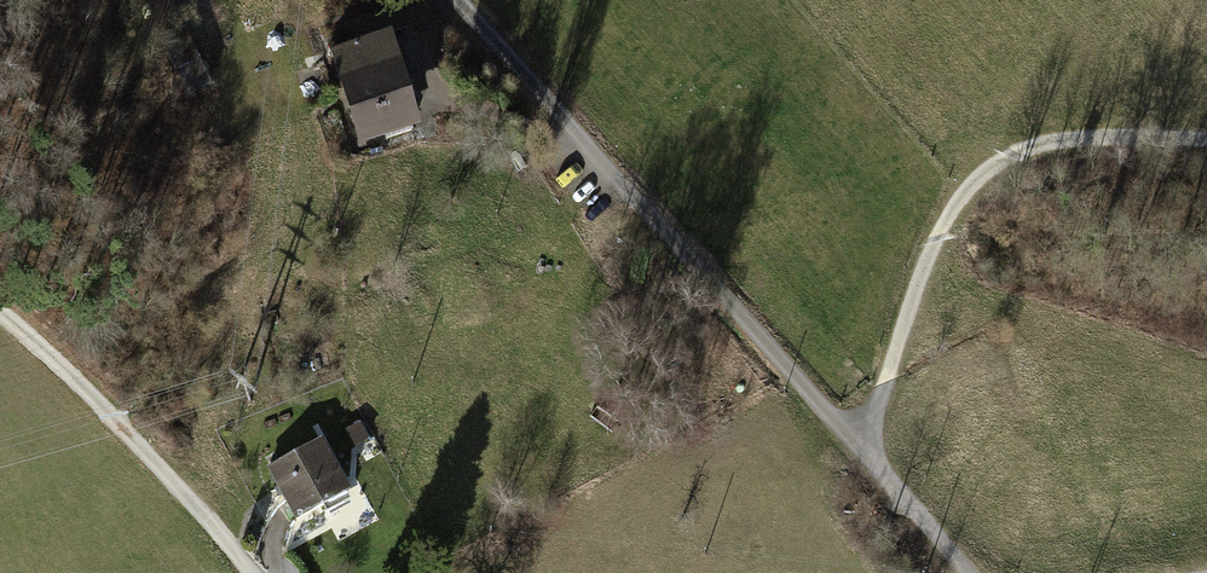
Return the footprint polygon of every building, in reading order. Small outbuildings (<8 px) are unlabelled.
[(398,40),(327,61),(357,160),(427,139),(398,40)] [(325,444),(269,473),(299,532),(355,503),(325,444)]
